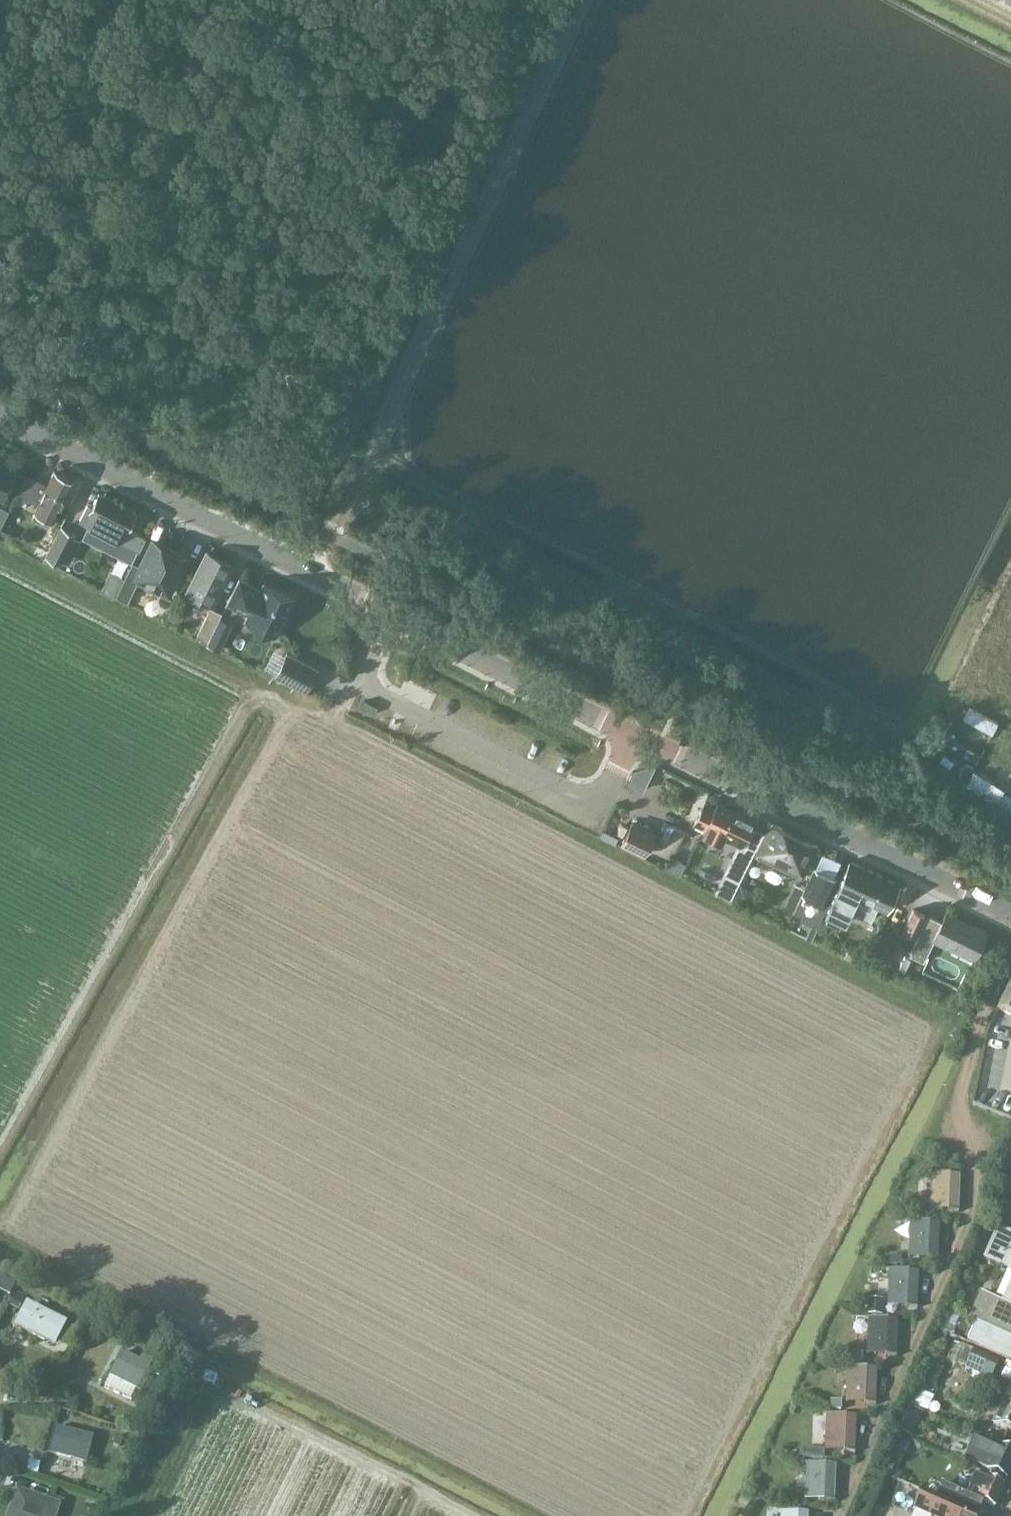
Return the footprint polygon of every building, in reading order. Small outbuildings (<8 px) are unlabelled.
[(1,497),(16,467),(0,459),(0,496),(1,497)] [(53,471),(46,484),(26,475),(16,495),(36,504),(33,511),(52,521),(73,481),(53,471)] [(144,539),(127,530),(136,512),(98,494),(91,509),(87,507),(80,521),(139,549),(144,539)] [(62,527),(47,555),(61,563),(76,535),(62,527)] [(139,580),(169,595),(187,558),(153,541),(141,566),(133,562),(117,596),(128,601),(139,580)] [(208,552),(188,592),(213,604),(233,564),(208,552)] [(248,611),(244,619),(274,633),(292,597),(262,583),(259,591),(251,587),(252,586),(237,579),(226,602),(240,609),(241,608),(248,611)] [(211,608),(197,636),(207,641),(222,613),(211,608)] [(275,675),(305,690),(315,668),(286,653),(275,675)] [(752,853),(753,854),(764,831),(750,824),(753,819),(717,801),(716,805),(705,799),(693,821),(703,827),(701,832),(721,842),(723,837),(736,843),(712,889),(729,897),(752,853)] [(631,817),(619,838),(641,850),(653,829),(631,817)] [(753,854),(801,877),(816,846),(768,822),(764,831),(753,854)] [(684,833),(667,868),(678,873),(694,838),(684,833)] [(899,884),(848,860),(825,912),(844,921),(849,911),(869,920),(876,907),(886,912),(899,884)] [(816,866),(791,915),(816,927),(823,912),(839,877),(816,866)] [(913,909),(903,931),(914,936),(925,915),(913,909)] [(932,939),(973,959),(986,933),(945,913),(940,922),(928,916),(909,954),(922,960),(932,939)] [(997,1011),(1010,1017),(1010,980),(997,1011)] [(929,1174),(928,1211),(958,1211),(960,1177),(929,1174)] [(908,1223),(907,1259),(937,1260),(939,1224),(908,1223)] [(997,1230),(983,1260),(1010,1273),(1010,1237),(997,1230)] [(888,1271),(886,1307),(916,1308),(918,1273),(888,1271)] [(966,1343),(1010,1363),(1010,1278),(999,1304),(979,1295),(968,1321),(975,1324),(966,1343)] [(882,1302),(867,1302),(866,1314),(882,1314),(882,1302)] [(37,1308),(25,1303),(20,1312),(13,1327),(53,1347),(66,1323),(37,1308)] [(867,1320),(866,1355),(896,1357),(897,1321),(867,1320)] [(952,1342),(945,1362),(964,1369),(990,1381),(999,1362),(971,1350),(952,1342)] [(164,1370),(151,1363),(152,1362),(141,1357),(139,1361),(120,1352),(108,1378),(138,1392),(147,1373),(159,1379),(164,1370)] [(864,1354),(851,1354),(851,1362),(864,1363),(864,1354)] [(929,1363),(918,1388),(931,1394),(943,1369),(929,1363)] [(846,1368),(845,1404),(875,1405),(877,1370),(846,1368)] [(1008,1388),(991,1426),(1010,1435),(1010,1389),(1008,1388)] [(842,1402),(829,1402),(829,1410),(842,1411),(842,1402)] [(899,1422),(913,1428),(918,1415),(905,1409),(899,1422)] [(825,1415),(824,1452),(853,1452),(856,1417),(825,1415)] [(55,1427),(48,1455),(85,1464),(92,1437),(55,1427)] [(965,1460),(987,1469),(986,1470),(1006,1479),(1010,1467),(1010,1452),(975,1437),(965,1460)] [(906,1443),(896,1438),(891,1448),(901,1453),(906,1443)] [(891,1466),(883,1463),(880,1474),(887,1477),(891,1466)] [(805,1464),(803,1500),(834,1502),(836,1465),(805,1464)] [(942,1482),(936,1495),(957,1504),(976,1512),(980,1503),(993,1508),(1003,1485),(971,1472),(963,1491),(942,1482)] [(920,1490),(912,1510),(926,1515),(980,1515),(920,1490)] [(10,1515),(52,1515),(55,1507),(46,1504),(44,1510),(23,1502),(25,1497),(17,1494),(10,1515)]
